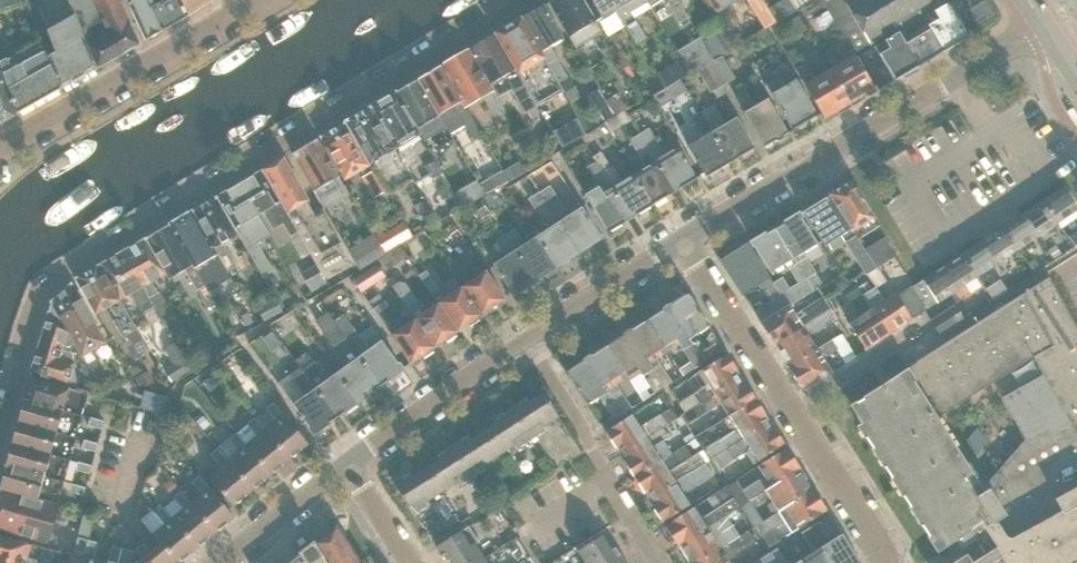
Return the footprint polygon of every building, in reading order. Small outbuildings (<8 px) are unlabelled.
[(22,2),(21,0),(0,0),(0,9),(22,2)] [(70,0),(36,0),(49,34),(42,39),(54,68),(61,89),(97,69),(70,0)] [(97,69),(139,45),(119,0),(70,0),(97,69)] [(181,0),(127,0),(138,22),(146,40),(162,31),(189,15),(181,0)] [(205,5),(202,0),(181,0),(189,15),(205,5)] [(606,40),(606,41),(595,22),(582,0),(552,0),(549,2),(569,37),(589,25),(599,45),(602,43),(607,53),(612,50),(606,40)] [(616,13),(618,12),(619,8),(614,0),(584,0),(596,20),(614,10),(616,13)] [(619,8),(618,12),(616,13),(619,19),(622,17),(637,43),(646,37),(634,17),(650,8),(645,0),(614,0),(619,8)] [(665,4),(667,3),(679,23),(688,18),(678,2),(677,0),(663,0),(665,4)] [(715,14),(738,0),(707,0),(715,14)] [(769,8),(776,21),(795,11),(794,9),(789,0),(783,0),(769,8)] [(794,9),(801,5),(799,0),(789,0),(794,9)] [(824,7),(820,0),(812,0),(800,7),(806,18),(824,7)] [(824,7),(826,6),(829,10),(846,0),(820,0),(824,7)] [(952,0),(948,2),(946,0),(846,0),(829,10),(841,32),(842,33),(846,39),(845,40),(853,53),(854,53),(889,33),(891,37),(897,33),(899,32),(923,17),(952,0)] [(944,52),(969,38),(957,19),(963,16),(953,0),(952,0),(923,17),(944,52)] [(520,18),(567,97),(570,102),(580,97),(572,82),(569,83),(549,47),(562,39),(543,5),(520,18)] [(807,30),(798,15),(786,22),(794,37),(807,30)] [(919,66),(944,52),(923,17),(899,32),(897,33),(919,67),(919,66)] [(557,102),(567,97),(520,18),(494,34),(536,107),(554,96),(557,102)] [(765,46),(774,41),(766,28),(757,33),(765,46)] [(713,60),(721,55),(736,46),(725,29),(703,42),(703,43),(713,60)] [(840,33),(832,38),(836,45),(840,43),(845,40),(846,39),(842,33),(841,32),(840,33)] [(895,81),(919,67),(897,33),(891,37),(885,40),(889,48),(879,54),(883,62),(869,70),(880,89),(894,81),(895,81)] [(525,113),(536,107),(494,34),(468,50),(496,98),(497,97),(510,90),(512,94),(525,113)] [(703,43),(703,42),(700,36),(677,50),(681,57),(680,58),(688,73),(696,68),(696,70),(710,62),(713,60),(703,43)] [(606,40),(612,50),(618,47),(612,37),(606,40)] [(17,114),(61,89),(54,68),(42,39),(0,62),(2,71),(16,112),(17,114)] [(846,62),(831,71),(852,106),(877,92),(854,53),(853,53),(845,40),(840,43),(836,45),(846,62)] [(792,49),(786,52),(792,64),(798,60),(792,49)] [(504,110),(497,97),(496,98),(468,50),(440,66),(464,107),(483,96),(494,115),(504,110)] [(629,78),(634,75),(620,52),(615,54),(629,78)] [(710,62),(723,85),(735,78),(721,55),(713,60),(710,62)] [(666,88),(688,73),(680,58),(657,73),(666,88)] [(4,122),(12,117),(13,114),(16,112),(2,71),(0,62),(0,122),(4,122)] [(723,85),(710,62),(696,70),(710,93),(713,91),(723,85)] [(826,122),(852,106),(831,71),(815,80),(805,63),(795,69),(826,122)] [(800,129),(805,126),(807,122),(817,116),(786,64),(774,71),(778,78),(765,85),(792,131),(795,129),(800,129)] [(464,107),(440,66),(418,79),(448,131),(463,121),(474,139),(481,135),(464,107)] [(396,92),(438,165),(449,159),(429,123),(439,117),(418,80),(396,92)] [(723,85),(713,91),(717,98),(727,92),(723,85)] [(663,89),(654,95),(661,107),(671,101),(663,89)] [(755,106),(746,89),(738,93),(736,99),(744,113),(764,147),(773,142),(778,142),(783,139),(785,135),(788,133),(768,99),(755,106)] [(410,182),(438,165),(396,92),(368,109),(410,182)] [(599,92),(592,97),(607,120),(614,115),(599,92)] [(617,93),(607,99),(615,113),(626,107),(617,93)] [(710,130),(730,163),(755,148),(736,117),(725,124),(714,104),(700,112),(710,130)] [(388,194),(410,182),(368,109),(341,125),(383,193),(386,191),(388,194)] [(614,115),(607,120),(602,123),(609,133),(631,119),(624,109),(614,115)] [(706,177),(730,163),(710,130),(700,112),(691,117),(702,138),(688,147),(706,177)] [(373,199),(383,193),(341,125),(320,137),(344,179),(361,170),(364,176),(360,178),(373,199)] [(639,134),(673,193),(696,178),(678,147),(663,157),(660,152),(663,150),(649,128),(639,134)] [(652,206),(673,193),(639,134),(629,140),(646,167),(633,175),(652,206)] [(344,187),(316,139),(292,153),(314,192),(327,184),(337,200),(346,195),(342,188),(344,187)] [(652,206),(633,175),(622,182),(612,166),(610,167),(601,151),(592,157),(597,163),(596,163),(604,177),(605,177),(612,188),(611,189),(630,220),(652,206)] [(355,264),(348,253),(323,209),(310,217),(303,204),(307,201),(299,188),(300,188),(283,158),(259,172),(296,233),(298,232),(316,264),(315,264),(325,280),(354,264),(355,264)] [(548,186),(545,181),(559,173),(551,160),(528,175),(539,191),(538,192),(577,253),(600,238),(581,208),(570,216),(550,185),(548,186)] [(502,171),(509,181),(525,171),(519,161),(502,171)] [(595,183),(604,177),(596,163),(586,169),(595,183)] [(290,237),(296,233),(259,172),(237,185),(267,237),(270,236),(258,215),(262,213),(272,230),(283,224),(290,237)] [(480,183),(486,193),(500,185),(494,175),(480,183)] [(829,195),(839,211),(850,229),(857,239),(878,227),(873,218),(874,218),(853,181),(829,195)] [(257,244),(267,237),(237,185),(217,197),(261,273),(271,267),(257,244)] [(1058,222),(1076,210),(1076,205),(1064,186),(1043,200),(1058,222)] [(630,220),(611,189),(603,194),(598,187),(585,195),(608,233),(630,220)] [(488,208),(500,201),(494,191),(482,198),(488,208)] [(463,192),(456,196),(463,207),(470,204),(463,192)] [(556,267),(577,253),(538,192),(529,197),(539,212),(550,228),(536,237),(556,267)] [(836,213),(826,197),(802,211),(823,246),(824,245),(827,251),(843,242),(864,276),(897,255),(885,236),(863,249),(857,239),(850,229),(839,211),(836,213)] [(192,212),(228,272),(237,267),(223,242),(237,234),(216,198),(192,212)] [(488,211),(481,200),(469,207),(476,218),(488,211)] [(1038,236),(1058,222),(1043,200),(1023,214),(1038,236)] [(228,273),(228,272),(192,212),(169,225),(204,285),(205,285),(208,290),(211,290),(230,279),(229,277),(227,273),(228,273)] [(823,284),(804,253),(817,245),(799,214),(775,229),(806,278),(813,290),(823,284)] [(1018,249),(1038,236),(1023,214),(1004,227),(1018,249)] [(373,239),(383,256),(386,254),(385,253),(391,250),(412,237),(403,221),(373,239)] [(214,304),(204,285),(169,225),(146,238),(170,279),(185,270),(207,308),(214,304)] [(978,275),(1018,249),(1004,227),(964,253),(978,275)] [(556,267),(536,237),(526,244),(523,239),(515,228),(513,229),(504,235),(534,281),(556,267)] [(813,290),(806,278),(775,229),(752,243),(770,273),(786,263),(797,282),(788,288),(782,277),(772,283),(786,306),(788,305),(813,290)] [(1076,245),(1076,230),(1068,236),(1075,246),(1076,245)] [(512,295),(534,281),(504,235),(496,240),(506,257),(493,265),(512,295)] [(148,298),(149,298),(158,292),(151,281),(165,273),(145,239),(121,253),(148,298)] [(380,257),(383,256),(373,239),(348,253),(355,264),(354,264),(358,271),(380,257)] [(772,283),(748,245),(721,262),(741,294),(760,282),(770,299),(753,310),(760,323),(786,306),(772,283)] [(383,256),(380,257),(389,269),(399,262),(394,255),(391,250),(385,253),(386,254),(383,256)] [(153,306),(149,298),(148,298),(121,253),(98,266),(118,300),(120,298),(133,291),(136,295),(133,297),(142,313),(153,306)] [(928,308),(978,275),(964,253),(922,280),(925,285),(917,290),(928,308)] [(1034,259),(1027,264),(1033,273),(1040,268),(1034,259)] [(461,288),(481,316),(505,300),(485,271),(470,282),(465,276),(455,262),(448,267),(462,287),(461,288)] [(327,283),(325,280),(315,264),(301,272),(312,292),(327,283)] [(368,285),(384,275),(377,265),(353,280),(358,287),(365,282),(368,285)] [(137,329),(120,298),(118,300),(98,266),(75,279),(94,313),(108,306),(115,319),(112,321),(122,338),(137,329)] [(481,316),(461,288),(450,296),(444,289),(441,291),(432,278),(427,270),(423,272),(419,275),(438,304),(458,332),(481,316)] [(1063,342),(1063,341),(1076,332),(1076,325),(1049,277),(1004,305),(1007,309),(997,315),(995,311),(916,361),(917,362),(918,362),(920,365),(910,372),(908,369),(889,381),(891,383),(884,387),(863,400),(863,399),(862,400),(862,401),(858,403),(858,402),(857,403),(857,404),(853,407),(864,424),(860,428),(866,438),(865,438),(866,439),(867,439),(873,447),(871,448),(872,449),(873,449),(885,467),(884,467),(884,469),(886,468),(891,477),(890,477),(891,478),(892,478),(903,496),(902,497),(903,498),(904,497),(910,506),(909,507),(910,508),(910,507),(922,525),(921,526),(922,527),(923,526),(928,535),(927,536),(928,537),(929,537),(938,550),(955,539),(962,550),(977,540),(986,554),(973,562),(1076,562),(1076,366),(1063,342)] [(993,300),(1008,291),(1000,279),(986,288),(993,300)] [(458,332),(438,304),(425,313),(405,282),(398,282),(391,287),(413,320),(414,320),(434,348),(458,332)] [(81,357),(105,342),(71,284),(50,303),(81,357)] [(862,295),(888,335),(912,319),(925,310),(912,285),(895,295),(894,294),(884,301),(874,287),(862,295)] [(888,335),(862,295),(857,288),(845,295),(860,317),(848,324),(866,350),(888,335)] [(669,310),(703,363),(723,350),(718,340),(706,347),(703,343),(699,346),(696,341),(700,339),(697,334),(709,326),(688,293),(671,304),(674,307),(669,310)] [(827,312),(827,313),(832,310),(825,300),(823,297),(800,310),(802,315),(801,316),(803,318),(798,321),(788,305),(760,323),(775,346),(776,346),(827,312)] [(176,320),(164,300),(161,302),(154,306),(166,326),(176,320)] [(263,322),(282,311),(276,300),(257,310),(263,322)] [(414,320),(413,320),(402,328),(385,301),(373,309),(392,335),(391,336),(411,364),(434,348),(414,320)] [(71,341),(50,304),(42,334),(63,344),(62,349),(68,352),(71,341)] [(940,335),(965,320),(955,304),(930,319),(940,335)] [(760,323),(788,305),(786,306),(760,323)] [(703,363),(669,310),(664,313),(662,310),(647,320),(667,351),(678,344),(682,350),(686,348),(689,352),(685,355),(690,362),(679,369),(683,376),(694,368),(703,363)] [(827,313),(827,312),(776,346),(789,367),(788,368),(790,370),(818,352),(817,349),(807,335),(812,332),(813,334),(832,322),(827,313)] [(249,314),(239,320),(244,330),(255,324),(249,314)] [(360,357),(380,386),(402,370),(381,341),(369,350),(353,326),(352,327),(347,320),(338,327),(346,338),(360,357)] [(656,358),(667,351),(647,320),(631,330),(634,333),(628,336),(662,389),(672,383),(663,369),(659,371),(656,367),(660,364),(656,358)] [(132,359),(146,351),(135,332),(121,341),(132,359)] [(272,332),(263,338),(272,351),(281,345),(272,332)] [(63,344),(42,334),(30,376),(31,376),(30,377),(74,389),(72,371),(74,363),(70,361),(68,352),(62,349),(63,344)] [(818,352),(790,370),(803,391),(831,373),(822,357),(826,355),(827,356),(837,350),(845,364),(856,357),(842,334),(817,349),(818,352)] [(662,389),(628,336),(624,339),(622,336),(606,346),(626,377),(638,369),(642,376),(646,373),(649,378),(645,380),(654,394),(662,389)] [(358,402),(380,386),(360,357),(346,338),(334,347),(348,365),(338,373),(358,402)] [(170,382),(193,369),(177,341),(163,348),(173,365),(164,370),(170,382)] [(616,384),(626,377),(606,346),(591,355),(593,359),(588,362),(622,415),(632,408),(623,395),(619,397),(616,393),(620,390),(616,384)] [(699,404),(740,378),(736,371),(737,370),(727,354),(700,371),(711,388),(707,391),(704,387),(693,395),(699,404)] [(108,378),(97,358),(96,359),(87,364),(98,384),(108,378)] [(358,402),(338,373),(325,381),(322,377),(314,367),(308,358),(298,365),(300,368),(315,387),(336,418),(358,402)] [(622,415),(588,362),(584,364),(582,361),(566,372),(587,405),(599,397),(602,402),(606,399),(609,404),(605,406),(614,420),(622,415)] [(314,434),(336,418),(315,387),(300,368),(290,375),(279,384),(293,405),(314,434)] [(135,378),(141,389),(154,382),(147,371),(135,378)] [(88,393),(30,377),(0,486),(0,489),(57,504),(88,393)] [(729,416),(755,399),(746,383),(744,385),(740,378),(699,404),(685,412),(684,413),(680,415),(681,417),(686,425),(705,413),(705,414),(716,406),(714,403),(718,400),(728,415),(729,416)] [(164,414),(168,397),(156,393),(152,410),(164,414)] [(510,408),(531,440),(546,430),(544,426),(558,417),(543,393),(528,403),(526,398),(510,408)] [(692,394),(678,403),(682,408),(684,413),(685,412),(699,404),(693,395),(692,394)] [(713,458),(768,422),(764,416),(766,415),(755,399),(729,416),(728,415),(724,418),(730,428),(736,428),(739,432),(735,435),(733,431),(721,439),(706,448),(713,458)] [(264,430),(289,459),(308,444),(273,402),(265,409),(275,421),(264,430)] [(516,450),(531,440),(510,408),(495,417),(498,422),(484,431),(499,454),(513,445),(516,450)] [(621,454),(669,423),(677,418),(671,408),(644,425),(647,429),(642,432),(632,415),(605,432),(615,448),(617,447),(621,454)] [(210,424),(202,415),(196,421),(203,430),(210,424)] [(101,429),(104,420),(90,417),(87,425),(101,429)] [(289,459),(264,430),(254,417),(246,424),(257,436),(246,445),(271,475),(289,459)] [(768,422),(713,458),(720,469),(734,459),(733,458),(744,451),(753,464),(758,461),(784,444),(774,428),(772,429),(768,422)] [(660,460),(666,456),(671,453),(664,440),(675,433),(669,423),(621,454),(625,460),(624,461),(633,477),(660,460)] [(485,463),(499,454),(484,431),(470,440),(467,436),(452,445),(473,478),(488,468),(485,463)] [(702,432),(695,437),(701,447),(709,443),(702,432)] [(246,445),(236,433),(217,448),(228,461),(252,490),(271,475),(246,445)] [(537,445),(553,467),(569,455),(553,433),(537,445)] [(95,451),(98,443),(84,439),(81,448),(95,451)] [(458,487),(473,478),(452,445),(437,455),(440,460),(426,469),(441,492),(455,483),(458,487)] [(252,490),(228,461),(217,448),(210,455),(220,467),(208,477),(233,507),(252,490)] [(765,491),(800,468),(787,448),(758,466),(764,475),(741,490),(748,501),(750,500),(765,491)] [(650,499),(706,463),(698,451),(667,471),(660,460),(633,477),(644,493),(645,492),(650,499)] [(89,473),(92,465),(78,461),(75,469),(89,473)] [(706,463),(650,499),(654,505),(652,506),(662,522),(689,505),(682,495),(713,475),(706,463)] [(777,512),(812,489),(799,470),(800,469),(800,468),(765,491),(777,512)] [(427,501),(441,492),(426,469),(412,478),(409,473),(393,483),(414,515),(430,505),(427,501)] [(190,503),(215,533),(234,517),(199,475),(191,482),(201,494),(190,503)] [(83,495),(86,487),(71,483),(69,491),(83,495)] [(58,505),(0,489),(0,529),(48,542),(58,505)] [(813,489),(812,489),(777,512),(768,518),(756,526),(762,535),(774,527),(784,521),(791,532),(798,528),(826,510),(813,489)] [(215,533),(190,503),(180,491),(172,497),(183,510),(172,518),(197,548),(215,533)] [(679,547),(727,516),(726,514),(740,507),(733,497),(716,507),(700,518),(693,508),(665,526),(678,547),(679,547)] [(743,504),(740,507),(743,512),(746,517),(757,511),(750,500),(748,501),(743,504)] [(172,518),(162,506),(154,513),(164,525),(152,535),(160,544),(176,562),(179,562),(197,548),(172,518)] [(728,544),(720,532),(732,524),(727,516),(679,547),(690,562),(698,562),(728,544)] [(832,562),(860,562),(842,534),(829,542),(817,523),(809,528),(832,562)] [(510,558),(524,549),(509,525),(500,531),(508,543),(503,546),(510,558)] [(483,559),(474,545),(478,542),(468,526),(436,547),(446,562),(451,560),(453,562),(476,562),(483,559)] [(336,527),(314,544),(313,543),(299,554),(300,555),(290,562),(359,562),(336,527)] [(809,528),(802,533),(811,548),(812,547),(815,551),(801,560),(803,562),(832,562),(809,528)] [(727,561),(757,541),(749,529),(736,538),(728,544),(698,562),(728,562),(727,561)] [(625,562),(615,547),(610,550),(601,536),(577,551),(585,562),(624,562),(625,562)] [(36,561),(27,559),(30,546),(0,537),(0,562),(35,562),(36,561)] [(78,538),(74,554),(84,557),(88,540),(78,538)] [(108,562),(94,558),(98,543),(88,540),(84,557),(82,562),(107,562),(108,562)] [(134,550),(142,560),(151,552),(143,543),(134,550)] [(160,544),(156,548),(151,552),(142,560),(138,562),(176,562),(160,544)] [(121,549),(112,546),(108,562),(107,562),(118,562),(121,549)] [(776,549),(768,554),(774,562),(785,562),(776,549)] [(84,558),(69,554),(67,562),(82,562),(84,558)] [(768,554),(761,559),(764,562),(774,562),(768,554)]
